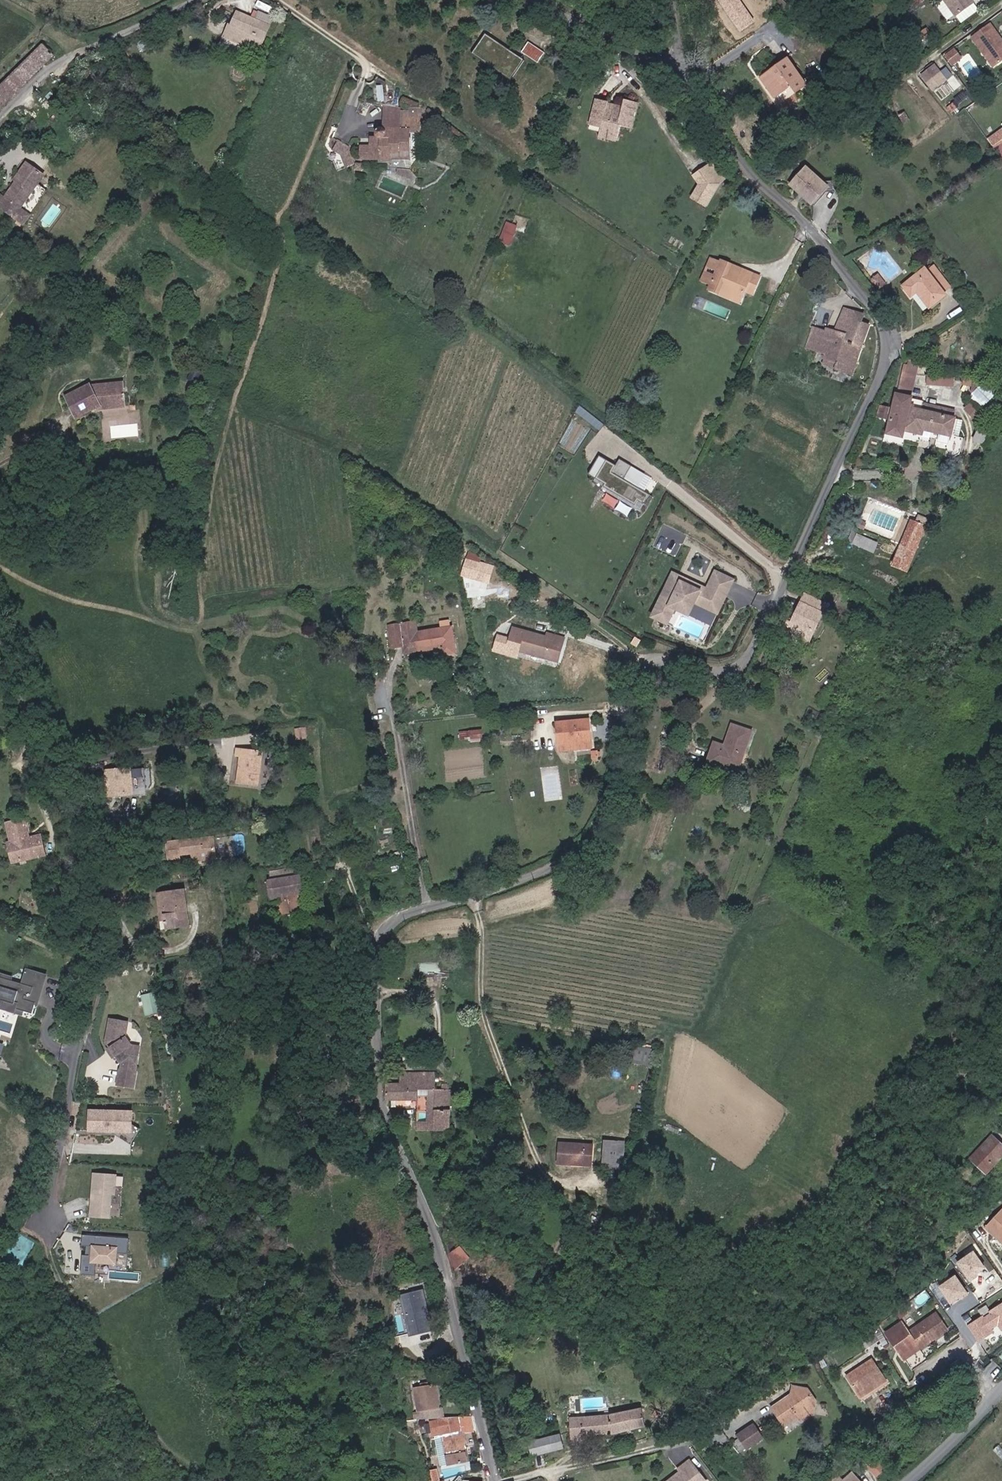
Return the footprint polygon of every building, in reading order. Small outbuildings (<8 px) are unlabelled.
[(973,0),(947,0),(956,14),(974,1),(973,0)] [(227,36),(257,48),(262,37),(265,38),(270,24),(237,11),(227,36)] [(973,36),(996,66),(1001,62),(1001,36),(992,22),(973,36)] [(54,53),(41,40),(0,82),(0,99),(4,103),(54,53)] [(540,61),(545,50),(528,41),(522,52),(540,61)] [(963,57),(956,48),(947,55),(954,64),(963,57)] [(792,57),(762,75),(775,96),(790,86),(796,95),(810,86),(792,57)] [(935,62),(920,74),(933,90),(948,78),(935,62)] [(373,88),(374,101),(385,103),(383,87),(373,88)] [(622,107),(597,101),(591,126),(602,129),(601,137),(620,141),(624,126),(632,128),(638,101),(624,98),(622,107)] [(392,161),(392,159),(392,152),(413,152),(413,130),(420,130),(420,117),(424,117),(424,107),(400,107),(400,126),(390,126),(390,130),(390,138),(383,138),(371,138),(370,147),(361,147),(361,158),(380,158),(380,160),(392,161)] [(357,163),(350,147),(339,140),(333,149),(342,155),(349,167),(357,163)] [(6,198),(1,194),(0,195),(0,206),(25,224),(31,216),(21,208),(39,184),(39,183),(45,175),(28,162),(15,179),(18,181),(6,198)] [(713,167),(722,185),(728,182),(719,164),(713,167)] [(708,206),(722,185),(713,167),(698,175),(703,185),(694,197),(708,206)] [(814,204),(831,188),(811,167),(794,184),(814,204)] [(507,220),(500,241),(511,245),(519,224),(507,220)] [(721,258),(709,289),(719,293),(720,288),(742,296),(745,287),(753,290),(759,273),(721,258)] [(914,294),(920,290),(933,307),(949,295),(928,268),(907,284),(914,294)] [(720,288),(719,293),(747,304),(753,290),(745,287),(742,296),(720,288)] [(837,332),(814,324),(806,347),(828,354),(825,363),(855,373),(872,323),(865,321),(867,313),(845,306),(837,332)] [(461,314),(454,309),(449,316),(456,321),(461,314)] [(906,363),(900,393),(913,396),(921,361),(912,359),(911,364),(906,363)] [(926,384),(955,386),(955,375),(927,373),(926,384)] [(93,383),(66,396),(79,419),(101,409),(128,406),(127,381),(93,383)] [(982,408),(995,394),(983,382),(970,395),(982,408)] [(913,396),(900,393),(891,434),(906,437),(908,430),(926,434),(927,429),(955,435),(959,416),(914,406),(916,396),(913,396)] [(877,416),(887,418),(890,406),(880,404),(877,416)] [(643,493),(649,496),(654,486),(627,472),(634,459),(621,452),(618,459),(608,454),(598,473),(608,478),(607,481),(640,497),(643,493)] [(929,525),(912,519),(903,545),(920,551),(929,525)] [(874,552),(878,542),(858,534),(854,543),(874,552)] [(713,569),(705,587),(690,580),(673,572),(651,617),(669,626),(676,610),(690,617),(696,605),(718,615),(735,580),(713,569)] [(790,619),(783,635),(808,647),(830,601),(808,590),(793,620),(790,619)] [(471,597),(473,609),(486,608),(484,595),(471,597)] [(414,620),(388,623),(390,645),(403,643),(404,653),(429,651),(430,660),(455,658),(451,627),(416,631),(414,620)] [(512,627),(505,653),(519,656),(520,650),(560,660),(566,636),(549,632),(548,636),(512,627)] [(561,745),(576,743),(576,748),(594,746),(591,718),(558,722),(561,745)] [(716,740),(710,758),(739,769),(754,730),(735,723),(728,744),(716,740)] [(307,727),(297,728),(298,739),(308,738),(307,727)] [(482,729),(460,730),(460,739),(482,738),(482,729)] [(240,755),(236,782),(258,785),(262,749),(237,746),(236,754),(240,755)] [(108,769),(109,793),(139,792),(138,767),(108,769)] [(16,839),(22,858),(22,861),(28,859),(27,857),(47,851),(41,832),(30,835),(25,816),(7,821),(12,840),(16,839)] [(238,844),(243,844),(243,835),(225,835),(225,844),(229,844),(229,852),(238,852),(238,844)] [(215,837),(169,842),(170,858),(181,857),(181,854),(194,852),(195,860),(217,857),(215,837)] [(14,860),(22,858),(16,839),(12,840),(9,841),(14,860)] [(272,879),(297,876),(296,867),(271,870),(272,879)] [(298,892),(304,892),(302,875),(297,876),(272,879),(274,894),(280,893),(281,900),(279,901),(281,915),(301,912),(300,900),(299,901),(298,892)] [(186,890),(160,893),(164,923),(173,922),(174,929),(183,927),(182,925),(191,924),(186,890)] [(14,1000),(12,1005),(22,1008),(32,1012),(35,1002),(40,1003),(50,974),(30,967),(25,982),(0,973),(0,995),(14,1000)] [(146,1013),(155,1012),(154,993),(144,994),(146,1013)] [(0,995),(0,1004),(21,1011),(22,1008),(12,1005),(14,1000),(0,995)] [(138,1070),(140,1053),(133,1052),(134,1043),(132,1043),(126,1035),(129,1020),(110,1018),(107,1040),(122,1061),(124,1061),(123,1068),(122,1068),(120,1084),(137,1086),(139,1070),(138,1070)] [(401,1082),(388,1082),(388,1099),(416,1099),(416,1112),(411,1112),(411,1118),(416,1118),(416,1129),(452,1129),(452,1086),(436,1086),(436,1072),(401,1073),(401,1082)] [(132,1134),(133,1109),(89,1107),(87,1132),(132,1134)] [(975,1158),(990,1172),(1001,1158),(1001,1141),(996,1135),(975,1158)] [(608,1168),(630,1167),(629,1139),(608,1139),(608,1167),(608,1168)] [(562,1143),(561,1161),(593,1162),(594,1144),(562,1143)] [(93,1172),(90,1213),(121,1215),(124,1174),(93,1172)] [(989,1228),(1001,1239),(1001,1213),(989,1228)] [(440,1231),(451,1266),(468,1259),(458,1243),(450,1228),(440,1231)] [(128,1268),(130,1237),(83,1234),(83,1243),(92,1244),(91,1255),(83,1254),(81,1273),(96,1274),(96,1265),(128,1268)] [(988,1267),(976,1251),(961,1262),(972,1278),(988,1267)] [(971,1293),(959,1275),(943,1286),(955,1304),(971,1293)] [(423,1291),(401,1296),(410,1335),(432,1330),(423,1291)] [(972,1324),(984,1341),(997,1332),(994,1329),(1001,1325),(1001,1326),(1001,1305),(993,1311),(994,1312),(988,1317),(986,1315),(972,1324)] [(887,1332),(906,1359),(951,1330),(938,1311),(911,1329),(905,1320),(887,1332)] [(847,1374),(858,1392),(883,1375),(872,1358),(847,1374)] [(883,1375),(858,1392),(861,1396),(886,1380),(883,1375)] [(415,1387),(418,1410),(440,1406),(437,1383),(415,1387)] [(784,1425),(798,1416),(801,1421),(807,1416),(809,1392),(806,1387),(789,1384),(789,1393),(771,1407),(784,1425)] [(620,1432),(648,1427),(644,1409),(611,1414),(572,1418),(574,1432),(620,1432)] [(459,1416),(431,1422),(434,1435),(441,1434),(448,1466),(469,1462),(465,1442),(467,1441),(464,1430),(462,1430),(459,1416)] [(756,1424),(739,1437),(749,1450),(766,1437),(756,1424)] [(531,1442),(535,1455),(564,1448),(561,1433),(531,1442)] [(708,1480),(691,1458),(681,1466),(682,1468),(667,1480),(707,1480),(708,1480)] [(876,1475),(883,1470),(875,1460),(868,1466),(876,1475)] [(854,1472),(845,1480),(863,1480),(854,1472)]
